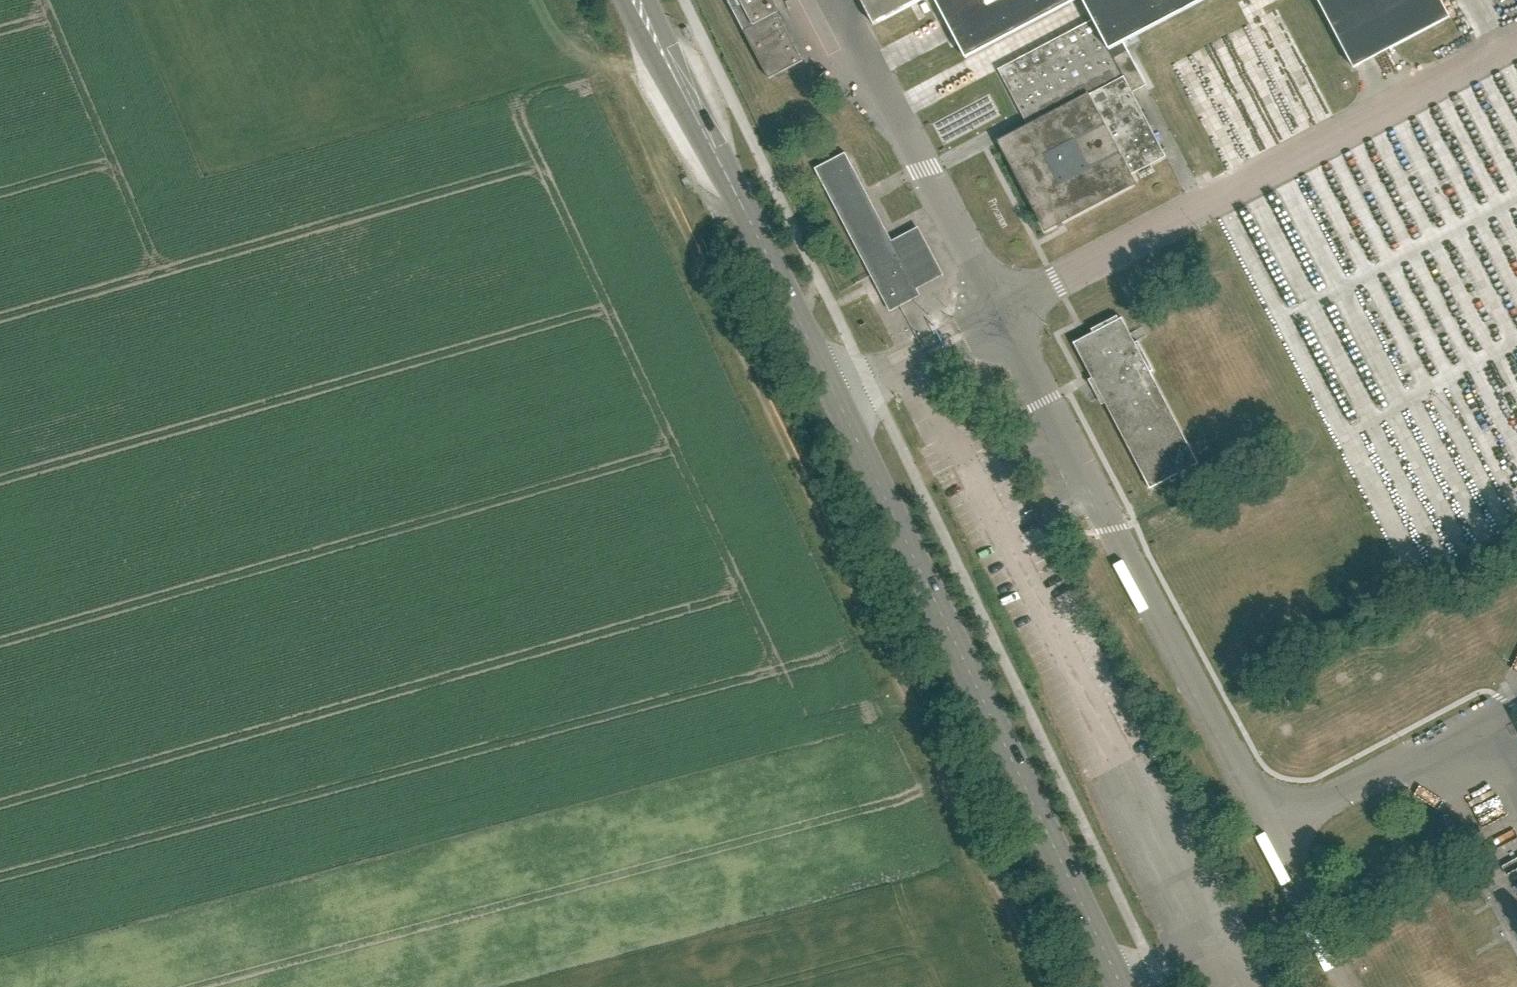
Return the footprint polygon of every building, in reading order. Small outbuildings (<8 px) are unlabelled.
[(801,62),(769,0),(726,0),(768,80),(801,62)] [(873,25),(922,0),(860,0),(873,25)] [(964,59),(1076,0),(934,0),(964,59)] [(1093,23),(1092,23),(999,72),(1006,86),(1029,129),(1001,144),(1046,231),(1062,223),(1134,185),(1130,178),(1166,159),(1132,93),(1145,86),(1123,43),(1204,0),(1081,0),(1093,23)] [(1442,0),(1319,0),(1354,68),(1451,17),(1442,0)] [(918,297),(899,260),(870,276),(889,312),(918,297)] [(1093,335),(1073,345),(1088,374),(1093,383),(1150,491),(1169,481),(1172,485),(1198,471),(1196,467),(1199,466),(1150,374),(1154,372),(1138,343),(1135,345),(1121,320),(1118,321),(1116,317),(1091,331),(1093,335)]
